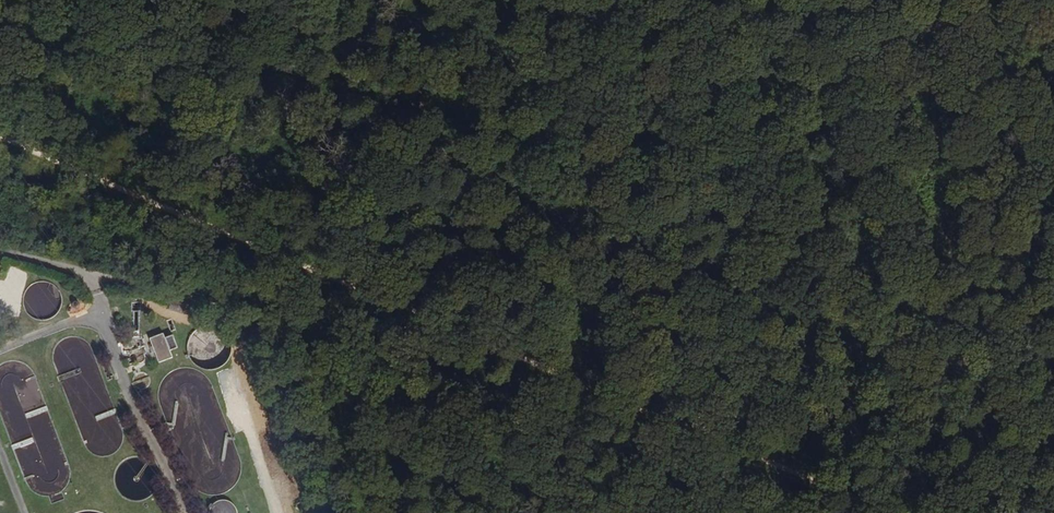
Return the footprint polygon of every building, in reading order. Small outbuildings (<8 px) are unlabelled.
[(184,302),(187,290),(174,287),(171,299),(184,302)] [(173,334),(165,337),(164,334),(149,340),(158,363),(172,357),(170,350),(177,347),(173,334)] [(135,382),(138,390),(150,386),(147,377),(135,382)]
